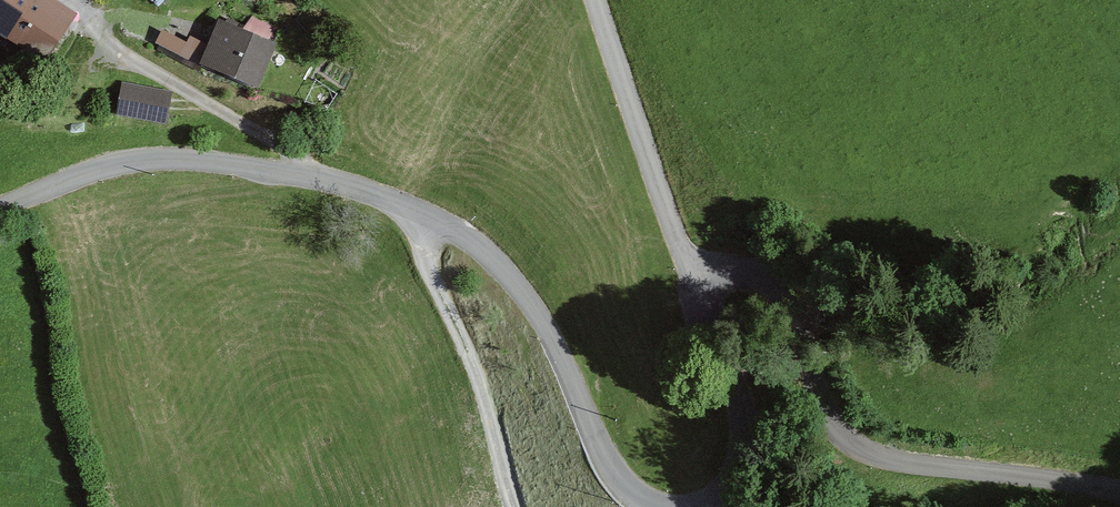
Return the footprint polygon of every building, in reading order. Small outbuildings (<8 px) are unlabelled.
[(35,73),(73,21),(45,0),(0,0),(0,47),(35,73)] [(162,33),(154,48),(197,70),(254,92),(276,46),(217,23),(206,47),(189,40),(183,46),(162,33)] [(170,95),(117,90),(114,123),(167,128),(170,95)]
